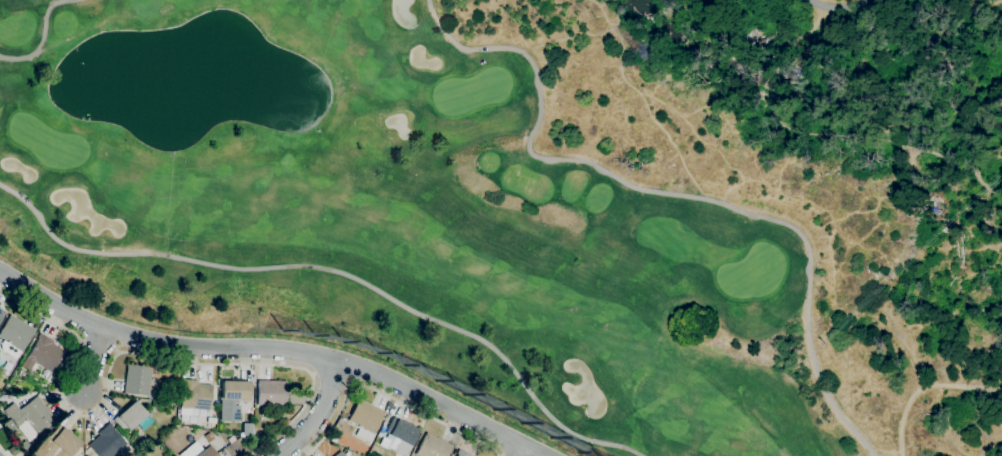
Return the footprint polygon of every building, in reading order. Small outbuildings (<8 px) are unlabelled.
[(4,340),(0,338),(0,331),(10,315),(35,330),(21,353),(20,352),(15,359),(2,351),(1,345),(4,340)] [(51,373),(34,363),(29,371),(21,366),(26,358),(38,338),(37,337),(39,333),(53,341),(52,343),(64,351),(51,373)] [(148,396),(124,393),(127,364),(151,367),(150,379),(157,380),(155,394),(148,393),(148,396)] [(209,410),(180,407),(183,385),(181,385),(182,379),(198,381),(198,383),(212,385),(209,410)] [(286,406),(257,405),(257,380),(286,381),(286,406)] [(239,422),(220,421),(221,399),(222,399),(222,381),(240,381),(251,381),(251,401),(246,401),(246,400),(234,400),(234,406),(239,406),(239,422)] [(36,435),(26,423),(25,422),(17,428),(3,410),(13,402),(19,410),(37,396),(45,406),(46,406),(49,409),(48,410),(56,420),(36,435)] [(370,443),(355,435),(359,427),(347,421),(358,399),(385,412),(374,433),(375,434),(370,443)] [(125,433),(113,420),(116,417),(135,401),(153,422),(143,431),(137,424),(129,431),(128,430),(125,433)] [(405,455),(393,450),(394,449),(388,446),(386,449),(379,445),(393,417),(404,422),(404,420),(413,425),(412,427),(419,430),(411,446),(410,446),(405,455)] [(10,432),(4,424),(9,420),(15,428),(10,432)] [(251,436),(243,436),(243,423),(252,424),(251,436)] [(81,443),(70,455),(36,455),(33,453),(48,436),(49,436),(59,424),(68,431),(69,430),(76,436),(75,438),(81,443)] [(118,453),(121,455),(98,455),(88,445),(99,435),(97,433),(107,424),(126,445),(118,453)] [(208,443),(204,436),(210,432),(214,438),(208,443)] [(452,445),(447,455),(417,455),(415,455),(426,432),(452,445)] [(26,453),(19,445),(25,440),(32,448),(26,453)] [(210,446),(218,455),(196,455),(206,448),(207,448),(210,446)]
